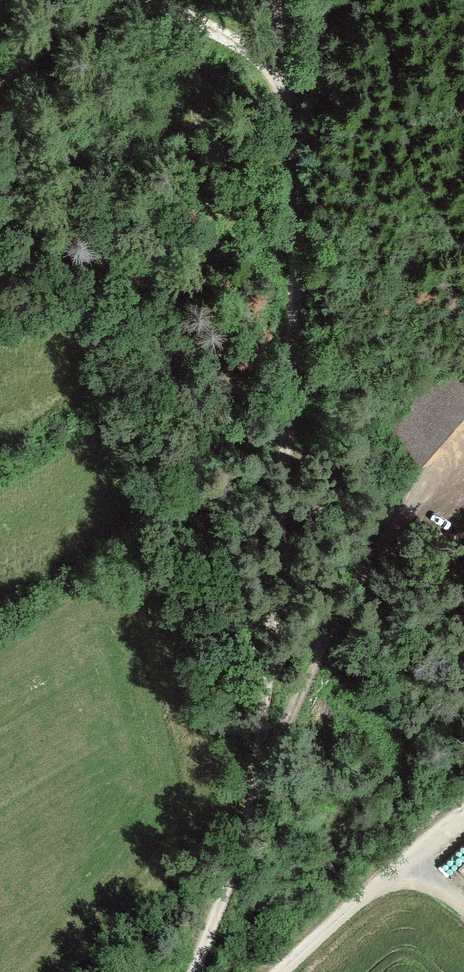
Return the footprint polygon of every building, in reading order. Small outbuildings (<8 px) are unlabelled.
[(382,437),(419,472),(463,425),(463,380),(449,366),(382,437)]
